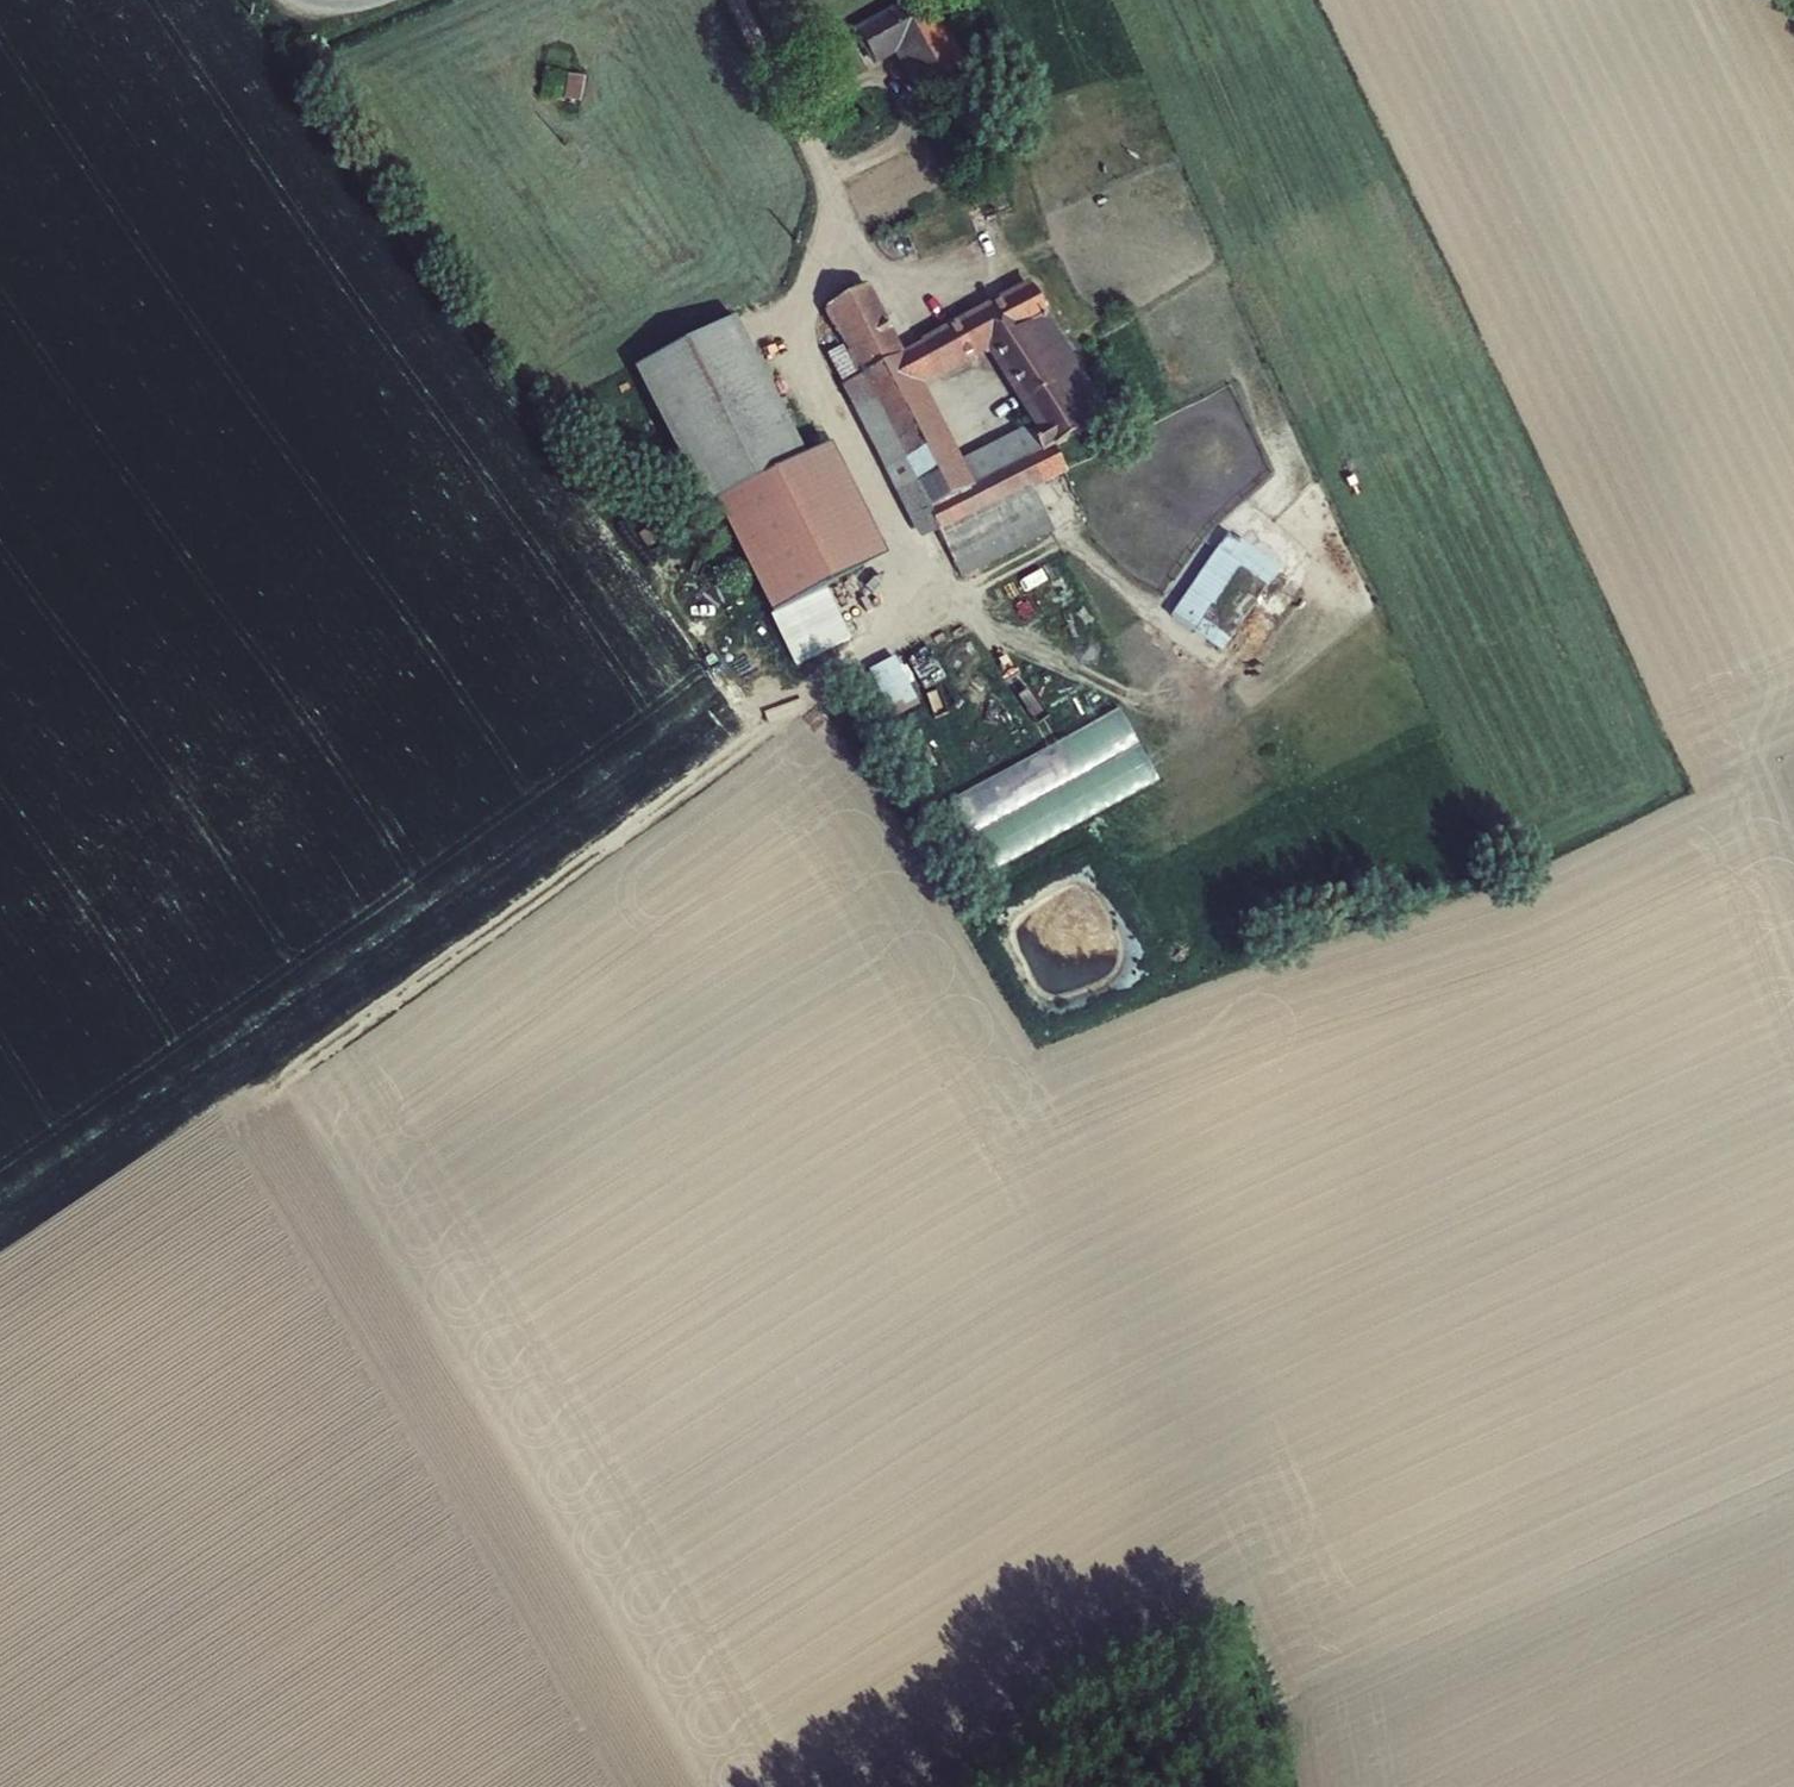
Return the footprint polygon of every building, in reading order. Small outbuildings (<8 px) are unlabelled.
[(936,21),(925,0),(893,0),(850,23),(867,56),(893,43),(936,21)] [(963,69),(936,21),(893,43),(900,57),(920,92),(963,69)] [(837,385),(860,430),(878,464),(881,463),(895,490),(911,482),(935,529),(1036,478),(1045,473),(1058,466),(1046,440),(1091,416),(1034,319),(1042,314),(1025,281),(918,336),(934,367),(986,341),(1032,418),(1021,424),(1013,420),(946,456),(907,380),(912,378),(896,348),(863,286),(820,308),(839,345),(855,376),(837,385)] [(1091,416),(1093,414),(1042,314),(1034,319),(1091,416)] [(630,368),(700,510),(714,503),(799,460),(729,318),(630,368)] [(918,336),(896,348),(912,378),(934,367),(918,336)] [(822,354),(837,385),(855,376),(839,345),(822,354)] [(714,503),(721,517),(767,599),(871,542),(826,459),(821,450),(799,460),(714,503)] [(1057,521),(1036,478),(935,529),(958,573),(1057,521)] [(1231,530),(1173,613),(1226,650),(1284,567),(1231,530)] [(872,667),(893,707),(920,693),(899,653),(872,667)] [(1128,708),(952,792),(988,867),(1165,783),(1128,708)]
